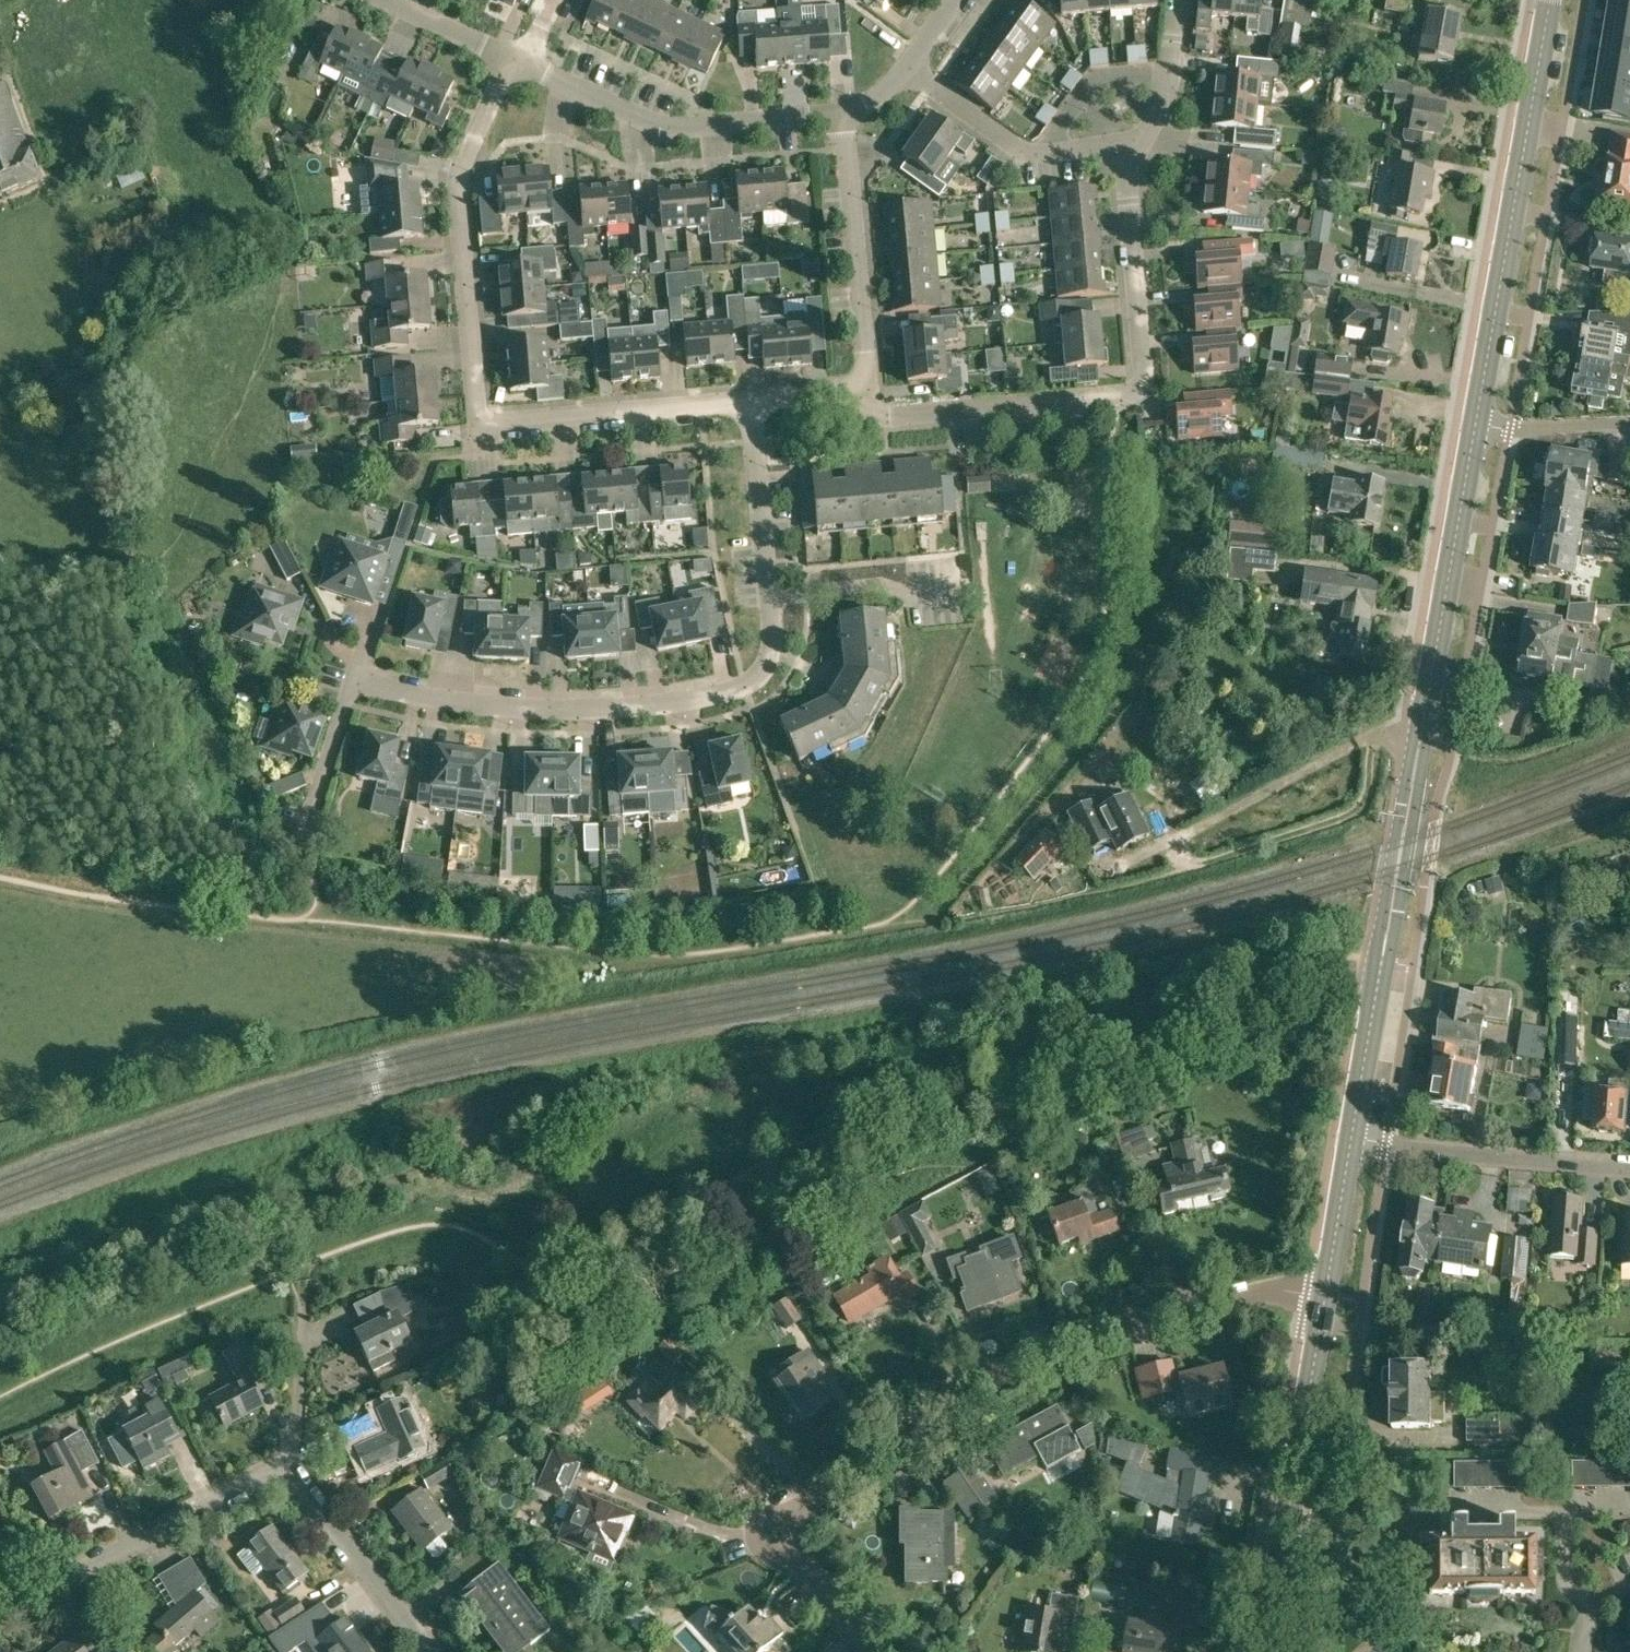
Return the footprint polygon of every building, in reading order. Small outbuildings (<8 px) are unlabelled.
[(611,29),(625,0),(595,0),(587,18),(611,29)] [(635,40),(654,1),(652,0),(625,0),(611,29),(635,40)] [(791,1),(793,26),(777,27),(780,66),(805,64),(802,26),(801,26),(800,12),(801,12),(801,0),(791,1)] [(1039,46),(1055,24),(1021,0),(1019,0),(1004,21),(1039,46)] [(1061,16),(1085,14),(1084,0),(1060,0),(1061,16)] [(1085,14),(1109,12),(1108,0),(1084,0),(1085,14)] [(1109,12),(1132,10),(1131,0),(1108,0),(1109,12)] [(1132,10),(1156,8),(1156,0),(1131,0),(1132,10)] [(1235,0),(1212,0),(1211,5),(1198,3),(1196,29),(1209,31),(1211,15),(1234,17),(1235,0)] [(1270,37),(1273,11),(1260,9),(1260,0),(1235,0),(1234,17),(1247,19),(1246,32),(1257,33),(1257,35),(1270,37)] [(1295,25),(1299,0),(1284,0),(1280,23),(1295,25)] [(1452,66),(1461,15),(1436,11),(1438,0),(1385,0),(1384,11),(1425,18),(1418,61),(1452,66)] [(1612,9),(1629,12),(1629,0),(1614,0),(1612,9)] [(635,40),(659,51),(677,12),(654,1),(635,40)] [(802,26),(805,64),(829,62),(829,59),(847,58),(846,35),(841,36),(838,5),(825,6),(826,24),(802,25),(802,26)] [(1608,35),(1629,38),(1629,12),(1612,9),(1608,35)] [(659,51),(682,62),(701,23),(677,12),(659,51)] [(780,66),(777,27),(757,29),(756,12),(738,13),(736,18),(739,59),(756,58),(756,68),(780,66)] [(988,42),(1024,68),(1039,46),(1004,21),(988,42)] [(682,62),(707,74),(725,34),(701,23),(682,62)] [(1293,61),(1299,26),(1295,25),(1283,23),(1276,58),(1293,61)] [(343,74),(359,38),(336,28),(327,48),(314,42),(299,75),(312,81),(320,63),(343,74)] [(1629,65),(1629,38),(1608,35),(1604,61),(1629,65)] [(1195,37),(1194,50),(1204,51),(1205,38),(1195,37)] [(372,102),(373,103),(386,75),(389,68),(377,62),(383,49),(359,38),(343,74),(337,86),(360,97),(354,109),(367,115),(372,102)] [(973,63),(1009,89),(1024,68),(988,42),(973,63)] [(1136,47),(1137,64),(1146,63),(1145,46),(1136,47)] [(1126,48),(1128,65),(1137,64),(1136,47),(1126,48)] [(1089,51),(1090,68),(1099,67),(1098,50),(1089,51)] [(1098,50),(1099,67),(1108,66),(1107,50),(1098,50)] [(1215,101),(1255,105),(1257,90),(1272,92),(1274,80),(1278,81),(1280,63),(1254,60),(1252,77),(1217,74),(1215,101)] [(386,75),(373,103),(408,119),(414,106),(431,71),(408,61),(402,74),(389,68),(386,75)] [(1600,87),(1629,92),(1629,65),(1604,61),(1600,87)] [(957,85),(993,111),(1009,89),(973,63),(957,85)] [(1065,77),(1076,85),(1082,77),(1071,69),(1065,77)] [(426,121),(442,129),(453,108),(444,104),(454,82),(431,71),(414,106),(430,114),(426,121)] [(1060,84),(1071,92),(1076,85),(1065,77),(1060,84)] [(1396,97),(1393,110),(1407,113),(1402,138),(1404,143),(1418,145),(1421,141),(1423,133),(1441,136),(1445,108),(1428,105),(1429,102),(1411,99),(1414,85),(1384,80),(1382,94),(1396,97)] [(39,179),(4,82),(0,84),(0,195),(39,179)] [(1600,87),(1595,113),(1629,119),(1629,92),(1600,87)] [(1278,109),(1279,92),(1265,92),(1264,108),(1278,109)] [(1240,146),(1275,150),(1276,132),(1253,130),(1255,105),(1215,101),(1212,126),(1242,129),(1240,146)] [(1040,111),(1051,120),(1057,112),(1045,104),(1040,111)] [(1034,119),(1046,127),(1051,120),(1040,111),(1034,119)] [(916,136),(947,159),(955,147),(965,155),(975,142),(964,134),(961,138),(930,116),(916,136)] [(314,129),(303,125),(299,134),(310,138),(314,129)] [(1339,140),(1341,128),(1328,125),(1326,138),(1339,140)] [(298,137),(287,131),(283,140),(293,146),(298,137)] [(917,182),(938,198),(946,187),(934,177),(947,159),(916,136),(902,155),(925,172),(917,182)] [(1606,181),(1606,182),(1629,186),(1629,139),(1614,136),(1610,158),(1607,160),(1606,166),(1608,169),(1606,181)] [(430,154),(442,159),(444,156),(449,145),(436,139),(430,154)] [(373,143),(370,160),(392,164),(394,147),(373,143)] [(1319,181),(1334,184),(1340,149),(1325,147),(1319,181)] [(392,164),(418,168),(420,155),(394,150),(392,164)] [(1209,161),(1206,188),(1247,192),(1248,177),(1260,178),(1262,167),(1273,168),(1274,154),(1239,151),(1238,164),(1209,161)] [(1301,164),(1315,166),(1316,155),(1302,154),(1301,164)] [(1391,216),(1402,218),(1403,214),(1420,217),(1425,187),(1431,188),(1434,174),(1412,170),(1414,157),(1392,154),(1389,167),(1393,167),(1391,181),(1396,182),(1391,216)] [(976,178),(987,186),(1002,165),(991,157),(976,178)] [(380,214),(419,211),(417,185),(401,186),(399,165),(392,164),(365,159),(368,187),(359,188),(361,216),(380,214)] [(548,169),(521,171),(525,212),(551,210),(553,224),(566,223),(565,212),(565,207),(564,197),(551,198),(548,169)] [(500,215),(525,212),(521,171),(496,174),(499,203),(479,205),(482,235),(502,233),(500,215)] [(784,171),(759,174),(762,212),(763,226),(787,224),(787,225),(808,223),(806,196),(786,198),(784,171)] [(723,209),(726,244),(743,243),(741,221),(752,220),(752,213),(762,212),(759,174),(735,176),(738,200),(722,201),(723,209)] [(1606,182),(1604,192),(1602,194),(1600,202),(1602,204),(1602,206),(1629,211),(1629,186),(1606,182)] [(602,187),(606,226),(631,224),(627,185),(602,187)] [(606,226),(602,187),(579,189),(580,206),(565,207),(565,212),(566,223),(568,223),(571,249),(584,247),(582,228),(592,227),(606,226)] [(709,234),(710,245),(726,244),(723,209),(708,211),(706,187),(681,189),(685,227),(698,226),(698,235),(709,234)] [(1048,192),(1051,219),(1094,215),(1092,188),(1048,192)] [(1232,229),(1263,232),(1264,219),(1260,218),(1261,207),(1245,205),(1247,192),(1206,188),(1203,213),(1233,216),(1232,229)] [(661,229),(685,227),(681,189),(658,191),(661,229)] [(1319,197),(1318,204),(1326,205),(1327,198),(1319,197)] [(887,206),(889,232),(933,228),(931,202),(887,206)] [(369,240),(370,254),(400,251),(399,238),(421,236),(419,211),(380,214),(383,239),(369,240)] [(994,214),(995,223),(1009,222),(1008,213),(994,214)] [(974,216),(975,225),(989,224),(988,214),(974,216)] [(1314,214),(1309,245),(1326,248),(1331,218),(1314,214)] [(1051,219),(1053,245),(1097,241),(1094,215),(1051,219)] [(1307,222),(1299,220),(1296,232),(1305,234),(1307,222)] [(995,223),(996,233),(1010,231),(1009,222),(995,223)] [(975,225),(976,235),(990,233),(989,224),(975,225)] [(1387,277),(1416,282),(1422,249),(1395,245),(1398,231),(1373,227),(1368,254),(1384,257),(1384,260),(1385,260),(1383,271),(1388,272),(1387,277)] [(671,229),(672,255),(691,254),(690,228),(671,229)] [(889,232),(892,258),(935,254),(933,228),(889,232)] [(633,258),(648,257),(646,237),(645,229),(630,230),(633,258)] [(1624,286),(1627,284),(1629,274),(1629,239),(1598,234),(1595,253),(1592,253),(1590,264),(1593,267),(1593,268),(1611,271),(1609,281),(1612,284),(1624,286)] [(650,275),(665,274),(664,264),(665,264),(663,236),(646,237),(648,257),(649,265),(650,275)] [(1053,245),(1055,271),(1099,267),(1097,241),(1053,245)] [(1198,288),(1207,287),(1240,285),(1241,284),(1239,255),(1253,254),(1251,241),(1223,243),(1224,256),(1185,260),(1186,273),(1196,272),(1198,288)] [(1304,273),(1303,282),(1302,283),(1331,288),(1331,287),(1335,288),(1331,276),(1337,250),(1326,248),(1309,245),(1304,273)] [(499,264),(501,291),(542,287),(541,271),(555,270),(553,247),(527,249),(528,262),(499,264)] [(765,251),(766,264),(777,263),(776,250),(765,251)] [(892,258),(894,284),(938,280),(935,254),(892,258)] [(807,260),(808,273),(816,272),(815,260),(807,260)] [(386,280),(389,305),(427,302),(425,275),(401,277),(399,263),(367,266),(368,281),(386,280)] [(999,266),(1000,276),(1014,274),(1013,265),(999,266)] [(610,268),(611,279),(625,277),(625,266),(610,268)] [(755,280),(753,266),(741,267),(742,281),(755,280)] [(979,268),(980,278),(994,276),(993,267),(979,268)] [(1055,271),(1058,297),(1101,293),(1099,267),(1055,271)] [(571,274),(573,283),(583,281),(581,272),(571,274)] [(1000,276),(1001,285),(1015,284),(1014,274),(1000,276)] [(980,278),(981,287),(994,286),(994,276),(980,278)] [(625,277),(611,279),(609,279),(610,293),(626,292),(625,277)] [(894,284),(897,311),(940,308),(938,280),(894,284)] [(1329,299),(1331,288),(1302,283),(1303,282),(1301,282),(1298,298),(1315,301),(1315,297),(1327,299),(1329,299)] [(1206,331),(1234,328),(1240,328),(1237,299),(1242,299),(1240,285),(1207,287),(1209,300),(1183,303),(1184,316),(1195,316),(1196,331),(1206,331)] [(542,287),(501,291),(504,317),(533,314),(534,327),(559,325),(580,323),(578,304),(559,306),(558,301),(543,302),(542,287)] [(733,337),(746,335),(743,300),(742,296),(726,298),(728,324),(706,326),(710,364),(735,362),(733,337)] [(669,299),(670,322),(683,322),(681,298),(669,299)] [(783,317),(787,366),(812,364),(810,341),(825,339),(821,298),(806,299),(808,314),(806,315),(803,312),(788,313),(786,316),(783,317)] [(761,345),(763,368),(787,366),(783,317),(770,318),(761,319),(759,299),(743,300),(746,335),(747,346),(761,345)] [(1407,332),(1410,318),(1375,312),(1376,305),(1346,300),(1342,325),(1347,325),(1346,329),(1365,333),(1362,350),(1373,352),(1372,359),(1374,362),(1387,365),(1391,362),(1392,355),(1398,356),(1402,331),(1407,332)] [(372,322),(374,348),(407,345),(405,331),(429,329),(427,302),(389,305),(390,320),(372,322)] [(1055,345),(1063,345),(1101,341),(1099,317),(1071,319),(1069,302),(1039,304),(1040,323),(1053,321),(1055,345)] [(630,329),(634,379),(659,377),(657,348),(671,347),(668,312),(653,313),(654,327),(630,329)] [(1580,362),(1627,370),(1629,370),(1629,332),(1624,331),(1627,313),(1594,313),(1592,327),(1587,326),(1579,331),(1578,339),(1583,345),(1580,362)] [(903,334),(905,359),(944,355),(942,342),(958,340),(956,316),(930,319),(931,332),(903,334)] [(1290,347),(1306,349),(1311,319),(1295,316),(1290,347)] [(592,322),(593,339),(594,351),(608,350),(611,381),(634,379),(630,329),(607,331),(606,319),(592,320),(592,322)] [(592,322),(580,323),(559,325),(561,341),(593,339),(592,322)] [(687,366),(710,364),(706,326),(683,328),(687,366)] [(1290,326),(1274,328),(1271,343),(1287,346),(1290,326)] [(1193,358),(1194,374),(1238,370),(1234,328),(1206,331),(1207,343),(1181,345),(1183,359),(1193,358)] [(506,343),(508,367),(546,364),(544,339),(506,343)] [(1049,370),(1050,383),(1076,381),(1075,368),(1103,365),(1101,341),(1063,345),(1065,368),(1049,370)] [(944,355),(905,359),(907,382),(935,380),(936,393),(962,391),(961,378),(953,378),(951,355),(944,355)] [(1351,378),(1353,361),(1318,357),(1315,374),(1351,378)] [(382,402),(397,401),(435,398),(433,371),(409,373),(408,359),(375,361),(377,377),(380,377),(382,402)] [(1580,362),(1578,376),(1570,380),(1569,388),(1575,395),(1589,397),(1587,406),(1602,408),(1603,399),(1607,400),(1608,396),(1621,398),(1624,378),(1629,378),(1629,370),(1627,370),(1580,362)] [(536,388),(537,401),(564,399),(562,376),(547,378),(546,364),(508,367),(510,391),(536,388)] [(1280,384),(1283,369),(1267,366),(1263,386),(1280,384)] [(1299,391),(1301,375),(1288,374),(1286,389),(1299,391)] [(1312,395),(1347,399),(1350,381),(1314,377),(1312,395)] [(1008,388),(1019,387),(1018,380),(1007,381),(1008,388)] [(1262,398),(1270,405),(1279,404),(1277,388),(1261,390),(1262,398)] [(1177,424),(1178,439),(1222,436),(1220,416),(1231,415),(1229,392),(1201,395),(1202,408),(1165,411),(1166,424),(1177,424)] [(1366,443),(1384,446),(1385,438),(1389,436),(1390,426),(1387,423),(1392,397),(1374,394),(1374,396),(1353,393),(1350,407),(1335,405),(1332,421),(1347,424),(1344,439),(1366,442),(1366,443)] [(380,421),(382,444),(415,441),(414,426),(438,424),(435,398),(397,401),(398,416),(388,416),(389,421),(380,421)] [(305,429),(303,411),(289,413),(291,430),(305,429)] [(1271,464),(1301,469),(1322,472),(1325,453),(1274,445),(1271,464)] [(1587,496),(1590,477),(1628,484),(1629,481),(1629,459),(1611,456),(1609,468),(1599,467),(1601,454),(1582,451),(1581,458),(1556,453),(1549,489),(1587,496)] [(891,479),(895,528),(925,525),(920,460),(894,463),(895,478),(891,479)] [(920,460),(925,525),(942,524),(941,513),(955,513),(952,477),(938,478),(938,474),(930,475),(929,460),(920,460)] [(859,466),(865,530),(895,528),(891,479),(881,480),(879,464),(859,466)] [(832,484),(830,484),(834,533),(865,530),(859,466),(844,467),(846,482),(832,484)] [(648,488),(651,522),(665,521),(665,522),(693,520),(692,506),(690,506),(686,468),(659,470),(661,487),(648,488)] [(834,533),(830,484),(829,468),(811,470),(813,493),(800,494),(803,529),(816,528),(817,535),(834,533)] [(607,475),(611,514),(626,512),(627,525),(651,522),(648,488),(635,489),(634,473),(607,475)] [(570,495),(573,530),(597,527),(596,515),(611,514),(607,475),(581,477),(583,494),(570,495)] [(967,478),(968,494),(990,493),(989,476),(967,478)] [(1351,523),(1377,528),(1380,510),(1382,510),(1383,502),(1381,502),(1385,483),(1359,478),(1357,485),(1335,481),(1329,513),(1352,517),(1351,523)] [(529,482),(534,534),(551,533),(551,532),(573,530),(570,495),(557,496),(556,480),(529,482)] [(494,530),(508,529),(508,536),(534,534),(529,482),(503,484),(504,501),(492,502),(494,530)] [(478,554),(497,556),(495,537),(494,530),(492,502),(479,503),(477,487),(450,489),(451,499),(443,499),(440,504),(442,523),(446,527),(453,526),(454,528),(469,526),(470,539),(476,538),(478,554)] [(1550,500),(1547,516),(1582,522),(1587,496),(1549,489),(1547,500),(1550,500)] [(1596,511),(1595,520),(1612,524),(1614,514),(1596,511)] [(1542,529),(1540,543),(1577,549),(1577,547),(1577,546),(1578,546),(1582,522),(1547,516),(1545,530),(1542,529)] [(1612,524),(1595,520),(1593,530),(1610,534),(1611,527),(1612,524)] [(1244,546),(1246,524),(1231,523),(1229,545),(1244,546)] [(266,532),(273,546),(283,540),(276,527),(266,532)] [(413,543),(426,547),(431,533),(418,528),(413,543)] [(321,587),(371,603),(381,575),(393,579),(405,544),(392,539),(378,544),(349,534),(346,541),(343,540),(341,544),(335,561),(330,559),(321,587)] [(1310,546),(1324,547),(1325,538),(1310,537),(1310,546)] [(269,548),(286,581),(300,573),(283,540),(273,546),(269,548)] [(1537,575),(1550,577),(1551,572),(1572,576),(1576,555),(1600,559),(1601,551),(1584,548),(1577,547),(1577,549),(1540,543),(1535,569),(1538,570),(1537,575)] [(1273,574),(1276,553),(1250,550),(1250,551),(1232,549),(1228,581),(1253,583),(1254,572),(1273,574)] [(590,553),(578,554),(579,566),(592,565),(590,553)] [(449,562),(447,572),(458,575),(460,564),(449,562)] [(1341,658),(1364,662),(1370,627),(1369,626),(1376,583),(1305,571),(1301,601),(1339,607),(1332,649),(1343,651),(1341,658)] [(1559,602),(1571,603),(1573,586),(1561,585),(1559,602)] [(262,639),(280,645),(288,621),(294,623),(300,602),(256,587),(246,617),(240,615),(233,636),(261,645),(262,639)] [(675,608),(683,646),(725,638),(721,615),(717,615),(712,588),(687,593),(690,605),(675,608)] [(404,647),(421,650),(422,646),(434,648),(437,629),(450,632),(457,597),(434,592),(431,603),(412,599),(403,642),(405,642),(404,647)] [(589,619),(592,658),(618,656),(616,632),(629,631),(626,597),(613,598),(613,605),(602,606),(603,618),(589,619)] [(652,628),(657,651),(683,646),(675,608),(661,611),(658,599),(634,603),(639,630),(652,628)] [(502,621),(504,621),(504,602),(477,601),(477,602),(463,602),(462,634),(475,635),(474,659),(500,660),(502,621)] [(517,622),(504,621),(502,621),(500,660),(526,661),(528,637),(541,638),(542,604),(529,603),(528,610),(517,609),(517,622)] [(563,636),(565,660),(592,658),(589,619),(563,621),(561,604),(548,605),(550,637),(563,636)] [(1567,621),(1595,625),(1598,605),(1570,605),(1567,621)] [(1526,636),(1525,645),(1577,654),(1579,640),(1561,637),(1564,620),(1535,615),(1535,613),(1527,612),(1523,636),(1526,636)] [(780,722),(798,762),(827,748),(830,756),(863,740),(897,681),(894,645),(886,645),(883,614),(839,618),(844,671),(828,699),(780,722)] [(1525,645),(1523,653),(1520,653),(1516,675),(1524,676),(1525,674),(1554,679),(1554,684),(1572,687),(1572,685),(1592,688),(1590,704),(1609,694),(1615,659),(1599,656),(1599,658),(1577,654),(1525,645)] [(290,750),(310,757),(323,718),(299,709),(301,704),(281,697),(263,747),(288,755),(290,750)] [(387,735),(370,731),(369,736),(368,735),(358,778),(376,782),(369,812),(396,818),(407,768),(392,765),(397,742),(386,740),(387,735)] [(698,773),(706,809),(732,803),(729,788),(748,784),(738,741),(736,741),(735,737),(719,741),(720,745),(708,748),(713,770),(698,773)] [(431,810),(455,812),(463,748),(445,746),(444,751),(436,750),(433,773),(420,771),(416,804),(429,806),(431,806),(431,810)] [(455,812),(482,816),(484,806),(495,808),(498,782),(485,780),(488,756),(480,755),(481,751),(463,748),(455,812)] [(643,751),(647,795),(661,793),(662,806),(673,805),(674,812),(687,811),(685,777),(672,778),(670,754),(662,755),(661,750),(643,751)] [(647,795),(643,751),(625,753),(625,757),(617,758),(619,782),(606,783),(609,817),(648,814),(647,795)] [(537,817),(551,817),(552,755),(533,754),(533,759),(525,759),(525,783),(512,782),(511,815),(536,815),(537,817)] [(551,817),(590,817),(591,783),(578,783),(578,760),(570,759),(570,755),(552,755),(551,817)] [(268,787),(273,799),(305,786),(300,774),(268,787)] [(1200,775),(1190,783),(1198,793),(1209,785),(1200,775)] [(1068,814),(1087,852),(1111,839),(1117,851),(1149,835),(1129,795),(1096,811),(1092,802),(1068,814)] [(619,847),(618,823),(603,824),(604,847),(619,847)] [(598,852),(598,826),(584,826),(584,852),(598,852)] [(1062,848),(1044,830),(1014,860),(1032,878),(1062,848)] [(716,878),(709,831),(702,832),(709,880),(712,900),(719,899),(716,878)] [(787,848),(784,856),(786,861),(797,857),(793,846),(787,848)] [(588,853),(589,864),(598,864),(597,853),(588,853)] [(448,873),(447,884),(447,886),(470,889),(498,892),(499,879),(448,873)] [(1485,880),(1489,897),(1505,893),(1500,876),(1485,880)] [(1473,884),(1476,894),(1484,891),(1482,881),(1473,884)] [(586,892),(585,903),(600,903),(600,891),(600,888),(586,888),(586,892)] [(1438,1048),(1479,1055),(1485,1020),(1509,1024),(1513,997),(1476,990),(1475,998),(1450,994),(1449,997),(1446,1000),(1445,1005),(1447,1008),(1446,1012),(1444,1012),(1440,1039),(1438,1048)] [(1570,1066),(1571,1015),(1558,1015),(1557,1066),(1570,1066)] [(1629,1040),(1629,1023),(1605,1021),(1604,1038),(1629,1040)] [(1428,1105),(1470,1112),(1477,1067),(1479,1055),(1438,1048),(1436,1061),(1428,1105)] [(1599,1132),(1605,1133),(1609,1130),(1623,1131),(1627,1094),(1625,1094),(1626,1083),(1610,1081),(1609,1093),(1588,1090),(1585,1118),(1594,1119),(1593,1128),(1598,1129),(1599,1132)] [(1115,1136),(1126,1163),(1153,1153),(1143,1126),(1115,1136)] [(1095,1144),(1098,1154),(1109,1151),(1105,1140),(1095,1144)] [(1175,1212),(1174,1205),(1228,1193),(1224,1171),(1211,1174),(1205,1142),(1195,1144),(1194,1140),(1172,1145),(1176,1165),(1164,1167),(1168,1188),(1158,1191),(1163,1214),(1175,1212)] [(989,1168),(976,1174),(985,1196),(999,1190),(989,1168)] [(1047,1214),(1058,1245),(1089,1233),(1092,1241),(1119,1231),(1112,1211),(1098,1216),(1087,1189),(1072,1194),(1075,1204),(1047,1214)] [(1576,1265),(1597,1267),(1599,1231),(1581,1230),(1584,1200),(1555,1198),(1550,1255),(1576,1257),(1576,1265)] [(909,1233),(922,1257),(936,1250),(922,1223),(931,1218),(922,1201),(898,1214),(899,1215),(897,1216),(906,1234),(909,1233)] [(1404,1279),(1416,1281),(1421,1274),(1423,1275),(1425,1262),(1438,1264),(1438,1261),(1437,1261),(1443,1222),(1444,1222),(1444,1221),(1444,1220),(1446,1209),(1434,1208),(1434,1206),(1412,1203),(1401,1269),(1404,1279)] [(1438,1261),(1438,1264),(1484,1271),(1491,1228),(1472,1225),(1474,1215),(1457,1212),(1455,1222),(1444,1221),(1444,1222),(1443,1222),(1437,1261),(1438,1261)] [(1622,1215),(1620,1265),(1629,1265),(1629,1215),(1622,1215)] [(890,1243),(906,1234),(897,1216),(875,1227),(882,1240),(887,1238),(890,1243)] [(960,1293),(968,1313),(999,1300),(998,1299),(1016,1293),(1005,1264),(1022,1258),(1014,1236),(979,1248),(984,1262),(968,1268),(963,1255),(948,1261),(955,1278),(961,1276),(966,1291),(960,1293)] [(1501,1278),(1527,1280),(1531,1240),(1505,1237),(1501,1278)] [(834,1298),(849,1322),(874,1307),(875,1310),(899,1295),(904,1303),(918,1294),(905,1271),(898,1275),(887,1256),(866,1269),(870,1276),(834,1298)] [(811,1279),(818,1292),(841,1279),(834,1267),(811,1279)] [(384,1307),(389,1319),(355,1335),(373,1371),(395,1361),(391,1353),(411,1344),(399,1318),(416,1310),(411,1301),(408,1286),(380,1293),(384,1307)] [(771,1308),(787,1330),(802,1320),(787,1297),(771,1308)] [(821,1309),(829,1323),(839,1317),(831,1303),(821,1309)] [(480,1336),(477,1316),(444,1321),(447,1342),(480,1336)] [(1530,1339),(1543,1340),(1543,1322),(1530,1322),(1530,1339)] [(1418,1344),(1448,1344),(1449,1325),(1418,1324),(1418,1344)] [(657,1349),(673,1365),(685,1354),(669,1337),(657,1349)] [(210,1397),(225,1426),(263,1406),(251,1383),(264,1376),(246,1341),(223,1353),(239,1383),(210,1397)] [(776,1384),(801,1421),(808,1417),(813,1416),(817,1414),(820,1409),(826,1406),(815,1391),(828,1382),(812,1359),(805,1349),(778,1368),(785,1377),(776,1384)] [(1450,1358),(1467,1359),(1467,1350),(1450,1350),(1450,1358)] [(195,1366),(190,1356),(180,1361),(185,1371),(195,1366)] [(1187,1405),(1190,1416),(1231,1406),(1221,1367),(1175,1379),(1171,1361),(1140,1369),(1147,1398),(1175,1391),(1179,1407),(1187,1405)] [(1393,1428),(1431,1428),(1431,1424),(1446,1424),(1446,1394),(1431,1393),(1431,1367),(1393,1366),(1393,1371),(1387,1371),(1385,1373),(1384,1386),(1386,1388),(1393,1388),(1393,1428)] [(165,1367),(159,1370),(164,1381),(170,1378),(165,1367)] [(644,1416),(657,1430),(675,1412),(684,1421),(701,1404),(672,1373),(644,1400),(635,1391),(624,1401),(641,1418),(644,1416)] [(141,1383),(147,1393),(159,1386),(154,1376),(141,1383)] [(612,1393),(601,1377),(571,1396),(582,1412),(612,1393)] [(124,1432),(144,1469),(169,1456),(162,1443),(177,1434),(157,1397),(140,1406),(141,1407),(130,1413),(136,1425),(124,1432)] [(354,1449),(365,1473),(398,1458),(399,1460),(425,1449),(403,1400),(377,1411),(387,1434),(354,1449)] [(953,1465),(962,1477),(983,1465),(986,1471),(998,1465),(1003,1474),(1039,1453),(1048,1468),(1079,1451),(1073,1440),(1056,1407),(987,1445),(988,1446),(976,1453),(953,1465)] [(1619,1431),(1629,1432),(1629,1411),(1619,1411),(1619,1431)] [(574,1426),(571,1421),(564,1419),(559,1423),(557,1429),(561,1434),(567,1436),(572,1433),(574,1426)] [(1467,1420),(1468,1442),(1537,1442),(1537,1420),(1467,1420)] [(32,1487),(50,1520),(92,1497),(79,1474),(99,1463),(82,1431),(72,1437),(72,1438),(45,1452),(57,1474),(32,1487)] [(1106,1454),(1128,1463),(1138,1467),(1146,1445),(1108,1439),(1100,1438),(1099,1453),(1106,1454)] [(1172,1541),(1196,1545),(1199,1527),(1212,1529),(1217,1499),(1204,1497),(1211,1454),(1170,1447),(1166,1468),(1184,1471),(1181,1488),(1137,1471),(1138,1467),(1128,1463),(1117,1489),(1173,1511),(1172,1517),(1176,1519),(1172,1541)] [(585,1566),(608,1575),(633,1517),(578,1494),(570,1491),(583,1461),(553,1448),(536,1489),(574,1505),(560,1538),(591,1551),(585,1566)] [(419,1475),(428,1490),(454,1475),(446,1460),(419,1475)] [(1091,1461),(1057,1476),(1062,1489),(1097,1473),(1091,1461)] [(1455,1489),(1520,1489),(1520,1462),(1455,1462),(1455,1489)] [(1573,1462),(1573,1488),(1629,1488),(1629,1462),(1573,1462)] [(960,1509),(975,1499),(958,1473),(942,1484),(960,1509)] [(978,1480),(969,1486),(983,1507),(996,1498),(982,1477),(978,1480)] [(425,1549),(432,1558),(435,1559),(439,1558),(445,1553),(447,1550),(447,1546),(440,1537),(450,1529),(420,1491),(393,1512),(423,1550),(425,1549)] [(906,1546),(906,1585),(926,1585),(926,1583),(939,1583),(939,1553),(945,1553),(945,1537),(954,1537),(954,1515),(917,1515),(917,1512),(901,1512),(901,1546),(906,1546)] [(1492,1532),(1492,1594),(1513,1594),(1512,1539),(1512,1519),(1497,1519),(1498,1532),(1492,1532)] [(1450,1520),(1451,1540),(1451,1595),(1472,1595),(1471,1532),(1465,1532),(1465,1520),(1450,1520)] [(264,1569),(283,1593),(308,1573),(272,1525),(246,1546),(248,1548),(238,1556),(252,1574),(257,1574),(264,1569)] [(211,1532),(206,1533),(202,1539),(204,1544),(209,1547),(214,1545),(217,1539),(216,1534),(211,1532)] [(1471,1532),(1472,1595),(1492,1594),(1492,1532),(1471,1532)] [(1512,1539),(1513,1594),(1534,1594),(1534,1582),(1534,1540),(1512,1539)] [(1430,1595),(1451,1595),(1451,1540),(1429,1540),(1430,1583),(1430,1595)] [(502,1651),(521,1651),(550,1631),(499,1564),(458,1594),(502,1651)] [(154,1651),(174,1651),(176,1650),(174,1648),(194,1630),(201,1638),(221,1621),(194,1592),(194,1593),(193,1592),(206,1584),(200,1573),(186,1581),(178,1566),(159,1577),(177,1607),(155,1626),(160,1631),(146,1643),(154,1651)] [(1094,1578),(1090,1601),(1116,1605),(1119,1582),(1094,1578)] [(1135,1601),(1144,1602),(1140,1626),(1126,1624),(1121,1651),(1177,1651),(1180,1633),(1165,1630),(1170,1595),(1148,1591),(1148,1592),(1137,1590),(1135,1601)] [(1059,1623),(1074,1625),(1079,1599),(1051,1594),(1049,1612),(1016,1607),(1012,1627),(1024,1629),(1020,1651),(1054,1651),(1059,1623)] [(273,1612),(282,1626),(282,1627),(305,1611),(296,1597),(273,1612)] [(734,1651),(763,1651),(782,1635),(768,1619),(761,1625),(746,1609),(733,1620),(729,1615),(710,1609),(704,1628),(715,1631),(734,1651)] [(269,1635),(282,1627),(282,1626),(273,1612),(271,1610),(258,1619),(269,1635)] [(317,1641),(325,1651),(369,1651),(345,1620),(323,1637),(318,1640),(317,1641)] [(79,1633),(55,1651),(94,1651),(79,1633)] [(112,1639),(95,1651),(122,1651),(112,1639)]
